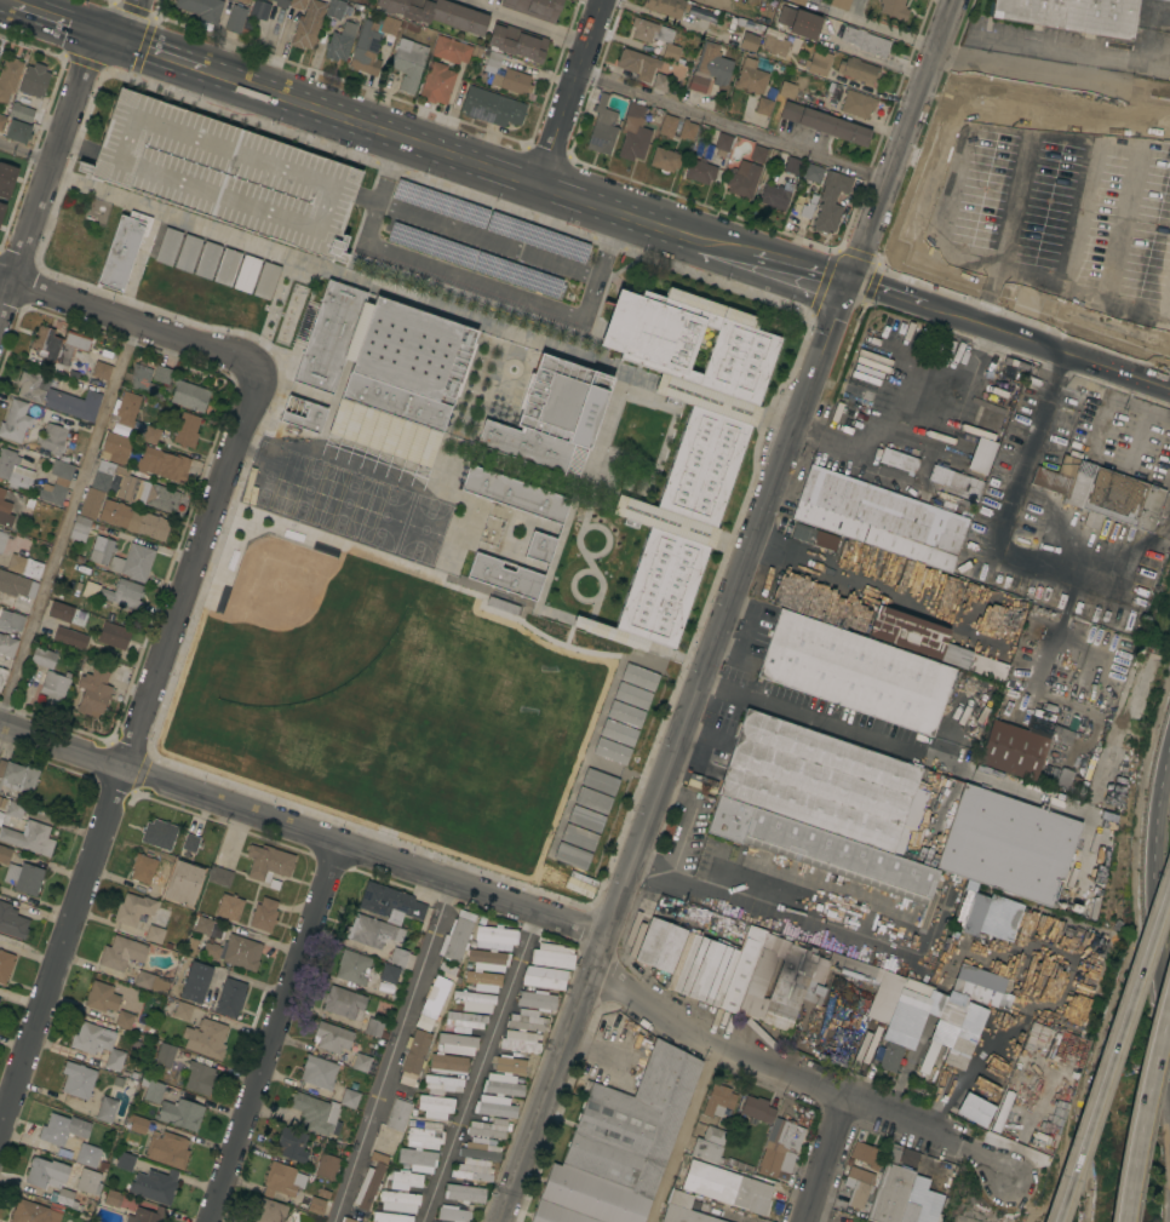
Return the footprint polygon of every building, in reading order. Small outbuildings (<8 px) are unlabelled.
[(174,1),(174,0),(221,0),(224,1),(217,22),(218,22),(217,24),(216,24),(216,25),(195,19),(197,15),(179,7),(178,6),(176,6),(176,4),(176,2),(174,2),(174,1)] [(248,16),(254,0),(261,0),(271,4),(265,22),(248,16)] [(276,1),(273,0),(289,0),(286,10),(275,6),(276,1)] [(288,5),(290,0),(306,0),(303,10),(288,5)] [(303,16),(309,0),(317,0),(327,4),(311,50),(304,46),(303,50),(289,45),(299,15),(303,16)] [(325,15),(329,0),(340,0),(346,2),(339,21),(325,15)] [(374,6),(376,0),(426,0),(434,2),(434,0),(445,0),(489,16),(482,36),(460,29),(460,30),(451,28),(452,27),(430,19),(429,24),(418,21),(417,24),(411,22),(411,19),(409,19),(408,22),(391,16),(392,13),(384,11),(384,8),(374,6)] [(500,6),(502,0),(563,0),(558,12),(557,12),(554,24),(500,6)] [(642,6),(644,0),(686,0),(686,2),(689,5),(687,12),(682,10),(678,19),(642,6)] [(830,5),(831,0),(846,0),(843,10),(830,5)] [(878,2),(879,0),(905,0),(904,5),(906,5),(905,8),(908,10),(905,22),(897,19),(897,18),(879,11),(882,2),(878,2)] [(993,1),(993,0),(1138,0),(1131,40),(991,17),(991,16),(987,15),(990,1),(993,1)] [(243,21),(248,22),(246,29),(250,30),(247,36),(239,34),(239,35),(224,29),(233,4),(247,8),(243,21)] [(688,15),(690,5),(718,15),(716,24),(688,15)] [(776,22),(781,5),(795,8),(790,25),(776,22)] [(351,58),(350,58),(363,21),(362,21),(367,7),(374,10),(371,21),(382,24),(384,15),(400,21),(395,36),(383,31),(382,34),(383,34),(374,58),(382,61),(375,76),(359,70),(357,73),(352,70),(352,69),(348,67),(351,58)] [(796,8),(824,18),(815,41),(788,31),(796,8)] [(658,24),(658,23),(661,23),(660,25),(675,30),(670,44),(681,47),(677,58),(684,61),(683,64),(661,57),(666,42),(652,38),(649,42),(632,36),(635,28),(631,27),(635,17),(658,24)] [(357,24),(345,61),(338,58),(337,61),(323,57),(326,48),(326,47),(327,42),(328,44),(332,31),(339,34),(345,21),(357,24)] [(530,62),(530,59),(512,53),(512,56),(497,50),(497,47),(487,45),(495,21),(547,39),(544,51),(545,52),(540,65),(530,62)] [(858,29),(858,28),(866,31),(866,33),(890,41),(885,58),(859,48),(859,47),(851,45),(853,44),(839,39),(844,25),(858,29)] [(739,47),(744,31),(747,33),(747,31),(751,31),(751,34),(759,36),(755,52),(739,47)] [(451,39),(451,38),(453,38),(452,40),(458,41),(459,40),(463,41),(461,42),(472,47),(466,63),(459,61),(458,64),(430,54),(437,34),(451,39)] [(784,58),(768,52),(769,50),(762,47),(767,34),(775,36),(775,39),(780,40),(780,38),(790,41),(784,58)] [(419,75),(420,75),(413,96),(397,90),(402,75),(405,76),(406,74),(401,73),(401,70),(390,67),(400,38),(429,47),(419,75)] [(704,40),(719,45),(718,52),(721,52),(719,57),(734,62),(727,85),(724,84),(724,86),(719,85),(719,86),(711,84),(712,81),(709,80),(705,94),(688,88),(692,74),(694,70),(704,40)] [(615,67),(621,50),(623,50),(624,47),(663,61),(659,69),(654,68),(649,84),(636,79),(637,74),(615,67)] [(826,76),(807,70),(808,67),(804,65),(805,59),(804,59),(808,50),(822,54),(824,51),(833,54),(826,76)] [(503,54),(498,69),(486,64),(489,51),(503,54)] [(759,93),(758,94),(753,93),(755,91),(751,90),(750,92),(745,91),(746,88),(741,87),(741,88),(733,86),(735,80),(736,80),(739,73),(738,73),(739,69),(740,69),(745,56),(756,61),(753,68),(768,73),(762,93),(759,93)] [(850,58),(851,56),(859,59),(859,61),(881,68),(876,80),(873,79),(871,87),(862,85),(864,81),(860,80),(859,82),(853,80),(854,79),(836,73),(841,59),(845,62),(847,57),(850,58)] [(5,105),(0,104),(0,70),(5,58),(10,59),(11,57),(18,59),(17,61),(23,62),(13,92),(11,91),(5,105)] [(446,105),(435,102),(435,104),(423,99),(423,98),(418,97),(431,58),(449,64),(448,65),(457,68),(455,71),(457,73),(446,105)] [(17,91),(27,64),(33,67),(34,62),(46,67),(45,71),(51,73),(41,99),(17,91)] [(489,84),(493,71),(503,75),(506,68),(530,76),(528,84),(533,86),(529,93),(526,92),(523,96),(489,84)] [(671,78),(666,92),(652,87),(656,73),(671,78)] [(782,80),(797,85),(792,101),(778,96),(782,80)] [(527,104),(520,126),(506,121),(504,127),(475,117),(474,119),(464,115),(464,114),(459,113),(469,85),(527,104)] [(361,171),(340,234),(348,236),(342,252),(349,254),(345,264),(90,176),(90,174),(76,170),(79,161),(92,166),(120,87),(361,171)] [(877,99),(873,110),(871,110),(867,120),(839,110),(847,88),(877,99)] [(608,155),(585,148),(597,113),(593,111),(601,92),(608,94),(603,108),(618,113),(614,125),(609,124),(609,125),(618,127),(608,155)] [(1057,306),(1095,105),(1034,94),(997,295),(1057,306)] [(759,96),(774,101),(768,116),(753,111),(759,96)] [(1004,172),(1020,101),(995,96),(979,166),(1004,172)] [(779,117),(785,101),(871,130),(865,147),(779,117)] [(15,103),(15,102),(19,103),(19,104),(35,110),(30,124),(7,116),(12,102),(15,103)] [(642,160),(633,156),(632,161),(616,155),(625,133),(620,132),(630,102),(646,107),(642,117),(644,119),(641,127),(652,131),(642,160)] [(671,138),(658,133),(665,114),(678,119),(671,138)] [(684,117),(689,119),(688,121),(698,125),(692,140),(684,137),(683,139),(678,137),(684,117)] [(4,137),(11,119),(31,126),(29,133),(31,134),(29,139),(27,139),(24,144),(4,137)] [(718,132),(734,137),(729,153),(727,151),(724,157),(716,155),(717,149),(713,148),(718,132)] [(763,163),(750,159),(755,144),(768,149),(763,163)] [(671,151),(672,149),(676,150),(676,153),(682,155),(678,168),(675,167),(672,173),(667,171),(666,174),(659,171),(659,168),(649,165),(655,147),(671,151)] [(797,176),(784,171),(788,156),(802,161),(797,176)] [(699,161),(700,157),(705,159),(704,162),(717,167),(713,180),(710,179),(707,185),(684,177),(690,159),(699,161)] [(751,199),(727,191),(729,185),(725,184),(729,172),(730,172),(732,167),(736,168),(740,160),(761,166),(751,199)] [(6,179),(0,199),(0,161),(10,165),(5,179),(6,179)] [(825,168),(824,171),(826,171),(821,184),(820,183),(818,189),(799,183),(807,162),(825,168)] [(835,233),(828,230),(827,234),(811,229),(814,224),(811,224),(813,219),(815,219),(815,217),(814,216),(815,213),(816,213),(818,212),(819,212),(820,208),(818,207),(819,203),(821,203),(822,201),(819,200),(824,184),(822,184),(827,170),(849,177),(849,174),(854,177),(835,233)] [(778,188),(779,185),(784,187),(782,189),(791,193),(784,211),(753,200),(755,195),(761,197),(765,183),(778,188)] [(809,222),(797,217),(804,200),(815,205),(809,222)] [(120,214),(128,217),(131,211),(153,218),(145,236),(142,235),(121,292),(96,283),(120,214)] [(166,226),(183,233),(171,266),(154,260),(166,226)] [(190,272),(173,266),(185,234),(202,240),(190,272)] [(1145,238),(1133,329),(1169,334),(1169,241),(1145,238)] [(211,280),(194,274),(205,240),(222,246),(211,280)] [(230,287),(213,281),(224,247),(242,253),(230,287)] [(250,294),(233,287),(243,254),(262,260),(250,294)] [(269,300),(252,294),(264,260),(281,266),(269,300)] [(328,434),(352,362),(344,358),(332,395),(293,381),(327,279),(367,293),(363,302),(372,305),(375,296),(476,331),(472,343),(475,344),(457,397),(454,396),(430,469),(328,434)] [(756,406),(761,407),(753,426),(750,425),(715,528),(718,529),(712,549),(709,546),(672,649),(648,641),(644,652),(570,626),(574,615),(613,629),(648,527),(637,523),(636,528),(621,523),(624,517),(610,514),(618,494),(655,507),(690,405),(679,401),(677,407),(663,402),(665,396),(653,391),(659,372),(619,358),(620,354),(597,345),(616,288),(640,297),(641,289),(664,298),(667,287),(758,319),(755,328),(780,338),(756,406)] [(55,329),(53,335),(64,339),(67,331),(76,333),(78,331),(81,332),(80,334),(91,338),(87,351),(81,350),(81,351),(78,350),(78,349),(61,343),(55,362),(36,356),(39,349),(29,346),(33,337),(36,337),(38,332),(38,331),(38,328),(38,327),(39,326),(41,325),(55,329)] [(587,451),(573,446),(563,475),(475,444),(483,419),(520,431),(521,428),(515,425),(521,409),(517,408),(529,373),(532,373),(539,352),(612,378),(587,451)] [(113,366),(108,381),(91,375),(96,360),(113,366)] [(137,363),(151,368),(151,369),(153,369),(153,371),(154,372),(156,365),(172,369),(167,385),(154,380),(150,391),(156,392),(157,390),(171,395),(167,405),(154,400),(154,398),(149,397),(149,395),(130,388),(137,363)] [(42,406),(45,401),(41,400),(40,403),(17,395),(19,386),(17,386),(22,371),(34,374),(35,372),(42,374),(42,378),(47,379),(47,380),(51,381),(48,388),(84,400),(87,389),(102,395),(93,423),(42,406)] [(170,402),(174,386),(173,385),(174,379),(177,380),(177,379),(211,391),(202,413),(170,402)] [(136,412),(136,413),(137,413),(134,419),(133,419),(133,420),(134,420),(132,429),(131,429),(128,436),(111,430),(114,423),(115,423),(117,417),(115,415),(116,412),(115,411),(116,408),(117,408),(124,390),(142,396),(137,408),(139,408),(138,412),(136,412)] [(21,443),(0,436),(0,421),(4,423),(12,398),(28,403),(24,414),(34,418),(30,429),(25,428),(21,443)] [(279,420),(282,411),(303,418),(306,408),(303,407),(305,401),(327,409),(319,434),(279,420)] [(182,412),(200,418),(195,432),(197,434),(193,448),(185,446),(184,448),(179,447),(180,444),(172,441),(182,412)] [(68,429),(64,440),(67,441),(63,454),(61,453),(59,457),(48,453),(50,451),(39,447),(39,443),(35,442),(38,435),(41,436),(46,421),(68,429)] [(156,446),(142,440),(147,424),(161,430),(156,446)] [(133,440),(127,459),(126,458),(124,465),(98,457),(108,431),(133,440)] [(993,449),(990,460),(993,461),(985,482),(983,482),(979,497),(942,483),(941,484),(929,480),(929,478),(928,478),(933,464),(935,465),(936,460),(948,465),(947,469),(950,470),(957,449),(952,447),(954,442),(963,446),(965,440),(993,449)] [(183,484),(145,471),(144,475),(134,471),(138,457),(142,458),(145,446),(161,451),(161,452),(172,455),(173,453),(191,459),(187,474),(187,478),(184,482),(183,484)] [(6,481),(0,478),(0,447),(17,453),(16,457),(22,458),(18,466),(35,471),(29,489),(17,486),(16,489),(7,486),(8,483),(6,482),(6,481)] [(919,459),(914,474),(913,474),(912,476),(907,474),(908,471),(900,469),(900,471),(891,469),(893,466),(878,461),(883,447),(919,459)] [(1165,490),(1169,492),(1169,496),(1163,517),(1157,515),(1151,532),(1101,515),(1096,529),(1083,524),(1088,511),(1061,501),(1063,494),(1030,483),(1036,465),(1056,472),(1063,453),(1165,489),(1165,490)] [(70,481),(69,481),(67,489),(69,490),(63,507),(36,498),(40,488),(47,490),(51,492),(57,476),(51,474),(52,470),(51,470),(55,459),(75,466),(70,481)] [(179,493),(172,514),(133,500),(132,503),(128,501),(109,495),(110,494),(108,493),(109,492),(107,490),(107,493),(104,492),(94,521),(78,515),(87,486),(90,487),(99,459),(130,470),(128,475),(179,493)] [(791,518),(809,463),(969,518),(951,574),(791,518)] [(570,499),(561,524),(459,489),(460,487),(458,487),(463,475),(464,475),(469,464),(570,499)] [(10,528),(0,525),(0,487),(6,489),(2,500),(12,504),(8,514),(13,516),(10,528)] [(117,503),(119,503),(122,504),(122,505),(132,507),(144,511),(143,512),(157,516),(161,517),(161,518),(171,522),(164,541),(150,537),(150,538),(107,523),(107,522),(97,518),(104,498),(117,503)] [(84,543),(68,538),(76,515),(92,520),(84,543)] [(839,537),(835,551),(791,537),(796,522),(839,537)] [(1,555),(0,555),(0,527),(10,530),(8,530),(10,532),(7,539),(7,538),(1,555)] [(556,539),(547,564),(523,556),(532,530),(556,539)] [(113,546),(116,547),(114,552),(111,552),(107,567),(87,560),(96,534),(115,541),(113,546)] [(144,584),(127,578),(128,575),(108,569),(113,556),(125,560),(131,543),(155,551),(144,584)] [(466,578),(475,551),(503,561),(500,567),(514,572),(516,566),(544,575),(534,601),(466,578)] [(16,597),(0,592),(0,569),(33,580),(33,579),(23,575),(24,574),(6,568),(12,553),(16,555),(16,553),(18,555),(18,556),(27,558),(27,557),(31,560),(44,564),(38,580),(40,580),(34,598),(25,596),(25,597),(17,593),(16,597)] [(143,586),(142,591),(144,591),(142,598),(139,597),(138,601),(144,603),(142,612),(111,602),(97,597),(101,586),(114,591),(119,578),(143,586)] [(75,608),(69,624),(47,615),(52,599),(75,608)] [(950,630),(946,642),(982,655),(976,672),(849,629),(855,610),(873,616),(877,604),(950,630)] [(10,633),(0,630),(0,608),(25,616),(21,632),(11,629),(10,633)] [(956,669),(948,687),(953,688),(947,702),(945,701),(933,736),(756,676),(770,636),(768,635),(769,630),(772,631),(779,608),(956,669)] [(132,630),(125,652),(97,642),(104,620),(132,630)] [(88,636),(85,650),(52,639),(57,625),(88,636)] [(5,656),(0,655),(0,634),(2,635),(4,633),(8,635),(7,636),(18,639),(12,659),(8,658),(7,659),(4,658),(5,656)] [(29,661),(35,646),(58,654),(52,670),(29,661)] [(1019,656),(1030,662),(1019,682),(1008,676),(1019,656)] [(593,756),(625,766),(631,748),(632,748),(638,729),(639,730),(657,674),(623,663),(593,756)] [(84,689),(76,687),(80,676),(84,676),(85,672),(91,675),(93,667),(110,672),(105,684),(113,687),(109,695),(102,715),(99,713),(98,719),(88,716),(88,715),(76,711),(84,689)] [(65,695),(64,695),(57,715),(42,710),(47,695),(39,692),(46,670),(53,672),(53,673),(63,676),(65,672),(71,673),(69,678),(70,679),(65,695)] [(994,707),(998,708),(996,717),(980,711),(982,705),(976,704),(982,689),(987,692),(991,683),(1002,688),(994,707)] [(922,768),(902,825),(911,827),(901,856),(717,793),(736,736),(734,735),(739,722),(741,722),(746,707),(922,768)] [(977,762),(990,727),(988,725),(990,719),(992,719),(993,718),(1026,730),(1031,715),(1056,723),(1056,725),(1074,733),(1069,745),(1049,738),(1033,781),(977,762)] [(4,778),(0,788),(0,759),(24,768),(25,765),(40,770),(33,793),(19,788),(18,790),(16,788),(15,790),(8,787),(10,784),(5,782),(6,779),(4,778)] [(1067,791),(1054,786),(1061,767),(1074,771),(1067,791)] [(580,785),(613,796),(618,779),(585,768),(580,785)] [(1082,822),(1053,907),(935,867),(964,782),(1082,822)] [(573,803),(605,815),(612,798),(579,786),(573,803)] [(939,871),(927,906),(741,842),(740,843),(707,832),(719,796),(939,871)] [(10,801),(25,805),(21,820),(5,814),(10,801)] [(592,852),(598,834),(605,816),(572,804),(559,840),(592,852)] [(50,857),(0,841),(0,826),(22,833),(27,819),(51,827),(47,837),(56,841),(50,857)] [(170,851),(140,842),(143,833),(140,832),(143,827),(144,828),(147,821),(151,824),(154,819),(166,822),(166,821),(170,822),(168,824),(178,827),(170,851)] [(195,853),(180,848),(187,833),(200,838),(195,853)] [(584,871),(591,853),(558,841),(551,858),(584,871)] [(271,872),(269,883),(263,882),(246,877),(252,859),(246,856),(247,853),(245,851),(247,845),(248,847),(248,844),(258,847),(259,844),(296,855),(293,864),(294,865),(292,871),(291,870),(288,878),(271,872)] [(7,865),(0,862),(0,845),(12,849),(7,865)] [(149,884),(149,885),(138,880),(137,882),(132,880),(132,879),(130,878),(131,876),(130,874),(131,870),(132,870),(133,867),(131,867),(133,861),(132,861),(133,855),(136,856),(136,853),(157,860),(157,861),(167,865),(162,878),(151,884),(149,884)] [(15,885),(2,880),(8,862),(21,867),(22,862),(45,871),(41,880),(42,880),(42,882),(41,883),(40,883),(39,887),(40,888),(39,891),(38,893),(35,897),(12,889),(15,885)] [(234,872),(228,888),(207,880),(212,865),(234,872)] [(412,896),(414,897),(413,900),(428,905),(428,906),(426,906),(421,920),(403,914),(398,925),(385,920),(386,917),(357,907),(367,880),(412,896)] [(177,888),(172,903),(156,899),(161,882),(177,888)] [(1022,906),(963,888),(951,929),(975,936),(977,932),(1011,942),(1022,906)] [(119,901),(122,902),(125,893),(142,897),(143,896),(156,901),(151,916),(143,913),(143,916),(139,914),(134,928),(113,920),(119,901)] [(237,922),(230,919),(229,922),(226,920),(226,918),(214,914),(222,893),(231,896),(233,894),(236,895),(235,897),(243,901),(237,922)] [(252,914),(251,913),(252,911),(253,911),(256,903),(259,905),(263,896),(279,901),(275,911),(277,911),(274,919),(276,920),(275,924),(273,923),(270,933),(248,925),(252,914)] [(24,940),(0,932),(0,901),(12,905),(11,908),(17,911),(16,914),(29,919),(25,929),(28,929),(24,940)] [(1067,905),(1068,903),(1073,905),(1072,906),(1100,917),(1096,925),(1062,912),(1066,905),(1067,905)] [(469,934),(471,935),(470,939),(468,937),(465,942),(468,942),(465,950),(464,950),(458,962),(457,962),(455,963),(443,958),(443,957),(442,957),(442,954),(437,953),(445,934),(447,935),(453,919),(455,919),(459,910),(476,916),(469,934)] [(349,926),(350,928),(356,912),(397,928),(394,940),(401,942),(400,948),(409,952),(409,953),(415,956),(411,970),(377,958),(379,950),(345,937),(349,926)] [(197,916),(213,920),(208,936),(193,931),(197,916)] [(670,973),(633,959),(650,917),(687,930),(670,973)] [(149,924),(166,930),(160,945),(144,940),(149,924)] [(504,965),(504,973),(474,969),(475,962),(466,960),(469,950),(488,952),(489,948),(471,947),(472,941),(476,941),(476,940),(475,940),(476,925),(495,928),(495,924),(503,924),(501,928),(517,930),(516,930),(518,931),(517,943),(515,943),(515,946),(511,945),(510,952),(495,950),(495,952),(510,953),(509,965),(504,965)] [(735,1014),(663,987),(666,980),(670,981),(688,931),(739,951),(749,924),(767,931),(735,1014)] [(808,980),(787,1035),(778,1033),(780,1029),(774,1027),(773,1029),(769,1028),(769,1031),(759,1028),(762,1022),(759,1022),(785,957),(762,948),(767,935),(768,935),(770,930),(809,946),(809,945),(819,948),(808,980)] [(263,945),(258,960),(258,962),(254,973),(222,960),(222,959),(218,958),(218,959),(208,957),(207,959),(200,957),(206,942),(211,945),(212,942),(219,945),(218,946),(222,947),(224,941),(226,942),(230,934),(263,945)] [(149,946),(143,963),(127,958),(122,973),(98,964),(104,945),(110,947),(114,935),(149,946)] [(529,964),(532,948),(538,950),(539,942),(562,945),(562,947),(573,948),(572,954),(574,954),(573,969),(529,964)] [(363,987),(333,976),(343,948),(372,958),(368,970),(379,975),(384,963),(401,969),(400,969),(403,970),(402,975),(398,974),(395,985),(379,980),(378,983),(377,982),(375,988),(365,985),(363,987)] [(831,952),(819,983),(808,980),(819,948),(831,952)] [(5,985),(0,983),(0,949),(1,950),(1,951),(15,956),(12,960),(15,962),(11,971),(10,971),(5,985)] [(778,971),(756,964),(761,951),(782,958),(778,971)] [(190,958),(216,966),(201,1006),(177,998),(190,958)] [(460,969),(455,980),(448,976),(449,975),(437,969),(441,960),(460,969)] [(569,971),(568,980),(566,979),(564,991),(522,985),(523,974),(527,965),(569,971)] [(1011,996),(1002,994),(1006,977),(958,965),(950,995),(1008,1009),(1011,996)] [(133,985),(138,970),(165,979),(165,981),(170,982),(166,992),(165,994),(133,985)] [(501,974),(500,985),(498,985),(497,993),(463,989),(465,970),(501,974)] [(426,998),(424,998),(429,988),(428,988),(429,985),(431,986),(432,982),(430,982),(432,977),(434,979),(436,975),(452,981),(451,985),(449,988),(448,988),(441,1006),(442,1006),(440,1012),(438,1011),(436,1016),(428,1012),(428,1014),(420,1010),(426,998)] [(225,977),(247,985),(245,993),(246,993),(240,1011),(239,1010),(235,1019),(213,1011),(225,977)] [(114,987),(111,993),(121,997),(116,1011),(105,1008),(104,1012),(85,1005),(87,999),(85,999),(88,991),(93,980),(114,987)] [(367,997),(363,1010),(365,1010),(360,1022),(322,1009),(325,1003),(322,1002),(326,993),(328,993),(331,985),(367,997)] [(549,1010),(549,1011),(537,1010),(538,1008),(516,1005),(517,998),(520,998),(520,991),(534,992),(534,989),(547,992),(547,994),(556,996),(555,1010),(549,1010)] [(497,996),(495,1004),(489,1004),(489,1011),(471,1009),(472,1002),(452,1000),(453,991),(497,996)] [(188,1021),(173,1016),(178,1000),(194,1005),(188,1021)] [(986,1009),(965,1002),(957,1027),(935,1019),(917,1071),(927,1074),(937,1044),(949,1048),(955,1029),(977,1037),(986,1009)] [(539,1032),(539,1033),(535,1032),(535,1031),(524,1029),(524,1032),(541,1034),(540,1040),(535,1039),(535,1043),(540,1043),(539,1054),(500,1048),(501,1038),(505,1038),(506,1029),(517,1031),(517,1028),(505,1027),(506,1020),(509,1020),(510,1014),(518,1015),(520,1008),(538,1011),(538,1016),(547,1019),(547,1023),(541,1023),(541,1025),(544,1025),(543,1032),(539,1032)] [(894,1008),(910,1015),(897,1045),(881,1038),(894,1008)] [(134,1015),(133,1020),(145,1025),(143,1033),(130,1029),(130,1031),(114,1025),(119,1010),(134,1015)] [(488,1015),(487,1023),(483,1022),(482,1029),(470,1027),(470,1034),(453,1032),(454,1026),(453,1026),(453,1020),(446,1019),(447,1011),(488,1015)] [(183,1048),(187,1039),(180,1037),(184,1026),(193,1029),(193,1027),(196,1028),(200,1019),(202,1020),(202,1017),(228,1026),(224,1038),(223,1043),(222,1042),(222,1044),(225,1045),(224,1049),(224,1050),(220,1061),(183,1048)] [(368,1017),(384,1022),(382,1031),(389,1033),(386,1039),(379,1037),(379,1038),(363,1033),(368,1017)] [(1025,1026),(1001,1018),(981,1081),(1005,1089),(1025,1026)] [(69,1046),(78,1020),(116,1033),(111,1048),(126,1052),(119,1072),(104,1067),(109,1051),(102,1048),(101,1052),(96,1050),(94,1055),(69,1046)] [(354,1033),(348,1050),(342,1048),(339,1055),(316,1046),(319,1038),(314,1035),(319,1020),(354,1033)] [(403,1048),(408,1037),(412,1038),(415,1028),(432,1034),(431,1038),(423,1061),(425,1061),(423,1069),(420,1068),(417,1075),(411,1073),(409,1072),(408,1073),(402,1071),(400,1069),(408,1049),(403,1048)] [(478,1038),(477,1048),(475,1048),(474,1056),(443,1052),(442,1055),(468,1057),(466,1074),(434,1071),(432,1073),(428,1073),(428,1068),(429,1068),(431,1054),(435,1054),(435,1051),(441,1052),(442,1044),(437,1043),(438,1033),(478,1038)] [(853,1062),(838,1056),(848,1034),(861,1040),(853,1062)] [(568,1146),(566,1146),(567,1141),(569,1142),(578,1120),(575,1119),(578,1113),(580,1113),(583,1108),(580,1107),(583,1101),(585,1101),(592,1082),(632,1097),(655,1037),(702,1062),(652,1199),(561,1166),(568,1146)] [(170,1068),(154,1063),(161,1042),(177,1048),(170,1068)] [(887,1042),(904,1048),(894,1073),(877,1067),(887,1042)] [(356,1052),(372,1057),(366,1073),(351,1068),(356,1052)] [(338,1065),(333,1082),(334,1082),(331,1091),(303,1082),(303,1079),(300,1078),(304,1068),(303,1067),(308,1054),(338,1065)] [(487,1080),(488,1073),(503,1074),(503,1072),(494,1071),(495,1056),(499,1056),(499,1054),(511,1055),(511,1059),(527,1060),(524,1074),(510,1073),(510,1075),(516,1075),(515,1084),(524,1084),(522,1096),(501,1094),(501,1097),(510,1097),(509,1105),(517,1106),(516,1118),(472,1113),(474,1107),(476,1101),(478,1101),(480,1094),(495,1096),(495,1094),(481,1091),(484,1079),(487,1080)] [(79,1065),(79,1063),(84,1066),(97,1071),(90,1092),(92,1094),(91,1097),(88,1096),(87,1101),(61,1091),(67,1074),(61,1073),(65,1060),(79,1065)] [(214,1069),(213,1073),(216,1073),(212,1085),(212,1086),(211,1088),(210,1091),(208,1096),(184,1088),(190,1069),(187,1068),(187,1066),(188,1063),(189,1063),(189,1060),(201,1065),(202,1063),(203,1065),(214,1069)] [(464,1079),(463,1086),(461,1086),(461,1092),(453,1091),(453,1092),(443,1091),(442,1095),(424,1094),(425,1082),(424,1082),(424,1074),(464,1079)] [(159,1105),(143,1098),(147,1088),(138,1084),(140,1077),(149,1080),(149,1079),(165,1085),(159,1105)] [(713,1083),(732,1089),(730,1092),(738,1095),(732,1109),(724,1107),(721,1118),(712,1114),(711,1118),(701,1114),(713,1083)] [(360,1094),(355,1109),(339,1103),(344,1088),(360,1094)] [(306,1095),(329,1103),(331,1101),(339,1103),(338,1108),(340,1108),(331,1134),(331,1132),(328,1137),(305,1129),(305,1128),(302,1126),(303,1121),(302,1120),(303,1117),(299,1115),(300,1112),(288,1107),(294,1090),(306,1095)] [(983,1128),(994,1106),(964,1093),(954,1113),(983,1128)] [(454,1098),(453,1113),(447,1113),(446,1120),(424,1118),(424,1111),(417,1109),(418,1102),(417,1101),(418,1095),(419,1095),(454,1098)] [(740,1113),(746,1095),(757,1098),(757,1097),(768,1101),(767,1106),(776,1109),(770,1124),(740,1113)] [(110,1124),(94,1118),(103,1096),(119,1101),(110,1124)] [(195,1132),(170,1124),(171,1121),(167,1120),(167,1123),(155,1119),(162,1100),(173,1103),(174,1102),(177,1102),(178,1097),(205,1107),(195,1132)] [(402,1132),(384,1126),(395,1097),(412,1103),(402,1132)] [(92,1124),(86,1140),(68,1132),(62,1147),(38,1138),(42,1125),(46,1126),(51,1112),(69,1119),(70,1117),(92,1124)] [(149,1120),(144,1135),(128,1130),(130,1125),(126,1124),(127,1121),(126,1120),(128,1113),(149,1120)] [(466,1134),(468,1126),(469,1126),(470,1120),(491,1124),(492,1118),(506,1119),(506,1123),(511,1124),(510,1131),(505,1131),(505,1138),(466,1134)] [(414,1149),(414,1147),(406,1146),(407,1138),(405,1138),(406,1135),(407,1135),(407,1134),(406,1134),(406,1130),(408,1130),(408,1126),(423,1129),(423,1128),(415,1126),(417,1120),(442,1124),(441,1131),(445,1131),(443,1144),(438,1143),(437,1151),(420,1148),(420,1151),(437,1152),(436,1168),(432,1168),(432,1174),(409,1171),(411,1164),(409,1164),(408,1169),(401,1168),(401,1163),(400,1165),(397,1165),(397,1163),(396,1163),(398,1147),(414,1149)] [(793,1151),(791,1149),(788,1155),(776,1151),(779,1144),(775,1142),(784,1120),(802,1129),(793,1151)] [(183,1170),(147,1158),(144,1154),(151,1135),(160,1138),(162,1132),(149,1128),(151,1121),(164,1125),(162,1130),(185,1138),(185,1140),(189,1141),(185,1149),(189,1151),(183,1170)] [(690,1154),(696,1137),(702,1140),(707,1125),(728,1132),(717,1164),(690,1154)] [(303,1149),(309,1152),(304,1164),(275,1154),(276,1149),(274,1149),(282,1126),(308,1135),(303,1149)] [(470,1157),(470,1158),(491,1161),(489,1168),(493,1169),(493,1172),(489,1172),(488,1174),(493,1175),(492,1182),(488,1181),(488,1183),(482,1182),(483,1181),(476,1180),(475,1182),(470,1181),(470,1180),(461,1178),(460,1180),(454,1178),(454,1177),(449,1176),(449,1169),(455,1170),(457,1163),(463,1164),(464,1157),(459,1155),(460,1147),(465,1148),(465,1146),(463,1146),(463,1142),(466,1143),(466,1141),(470,1142),(471,1136),(488,1138),(487,1144),(499,1147),(499,1148),(500,1148),(499,1161),(470,1157)] [(879,1149),(876,1159),(881,1160),(877,1171),(867,1168),(870,1165),(849,1157),(855,1141),(879,1149)] [(74,1161),(81,1142),(102,1149),(94,1169),(74,1161)] [(905,1200),(898,1221),(877,1221),(866,1218),(891,1142),(901,1146),(899,1151),(900,1151),(896,1161),(897,1161),(902,1147),(919,1152),(914,1169),(910,1168),(908,1170),(914,1171),(905,1200)] [(778,1170),(775,1178),(757,1172),(759,1165),(758,1165),(763,1147),(775,1151),(772,1161),(774,1163),(775,1169),(778,1170)] [(115,1166),(120,1151),(136,1157),(131,1172),(115,1166)] [(315,1172),(314,1172),(317,1160),(319,1161),(321,1152),(339,1159),(332,1180),(314,1174),(315,1172)] [(46,1186),(45,1189),(46,1189),(42,1198),(31,1194),(34,1186),(24,1182),(30,1165),(29,1165),(31,1155),(51,1163),(51,1160),(70,1166),(64,1183),(62,1182),(61,1187),(75,1193),(73,1200),(79,1203),(76,1210),(69,1207),(69,1206),(55,1201),(59,1188),(47,1187),(46,1186)] [(873,1177),(878,1178),(876,1182),(872,1181),(871,1186),(873,1187),(871,1194),(872,1194),(870,1201),(865,1199),(865,1201),(870,1203),(867,1212),(845,1204),(851,1188),(843,1184),(849,1168),(845,1165),(848,1158),(854,1159),(851,1166),(874,1175),(873,1177)] [(773,1186),(768,1199),(769,1200),(764,1216),(682,1188),(692,1159),(773,1186)] [(297,1169),(292,1184),(298,1186),(293,1198),(274,1191),(271,1198),(263,1195),(266,1184),(263,1183),(268,1170),(269,1170),(271,1160),(297,1169)] [(383,1174),(384,1175),(382,1178),(382,1177),(379,1182),(382,1183),(379,1189),(378,1189),(375,1193),(374,1193),(373,1195),(374,1195),(373,1199),(372,1199),(367,1211),(363,1210),(363,1211),(367,1212),(363,1220),(350,1214),(354,1206),(359,1209),(360,1207),(357,1207),(359,1205),(352,1203),(368,1166),(373,1169),(377,1161),(386,1165),(383,1174)] [(652,1199),(643,1221),(530,1221),(552,1163),(561,1166),(652,1199)] [(103,1182),(102,1182),(99,1189),(101,1191),(97,1203),(88,1200),(91,1194),(75,1189),(81,1168),(101,1174),(105,1174),(103,1182)] [(167,1175),(170,1168),(178,1171),(174,1182),(177,1183),(170,1206),(127,1192),(131,1181),(133,1182),(137,1172),(147,1176),(147,1175),(145,1175),(145,1171),(148,1172),(148,1169),(167,1175)] [(398,1171),(398,1169),(409,1170),(409,1172),(423,1175),(421,1187),(408,1186),(407,1191),(390,1188),(391,1181),(390,1181),(391,1171),(398,1171)] [(486,1188),(484,1203),(468,1201),(468,1203),(461,1203),(461,1200),(443,1198),(446,1183),(486,1188)] [(122,1195),(124,1195),(120,1207),(119,1206),(119,1209),(103,1203),(107,1192),(101,1191),(102,1186),(109,1188),(124,1194),(122,1195)] [(417,1205),(415,1214),(377,1210),(377,1205),(382,1205),(382,1201),(379,1200),(379,1197),(378,1197),(379,1193),(380,1191),(382,1191),(383,1188),(390,1189),(389,1192),(396,1192),(396,1191),(401,1192),(401,1193),(402,1193),(402,1192),(407,1192),(407,1193),(420,1194),(419,1205),(417,1205)] [(689,1210),(727,1221),(661,1221),(661,1220),(659,1218),(664,1204),(667,1204),(672,1188),(682,1192),(682,1191),(688,1193),(694,1195),(689,1210)] [(281,1216),(279,1221),(252,1221),(258,1205),(256,1204),(258,1195),(288,1206),(285,1217),(281,1216)] [(306,1210),(311,1195),(326,1201),(321,1216),(306,1210)] [(50,1217),(48,1221),(9,1221),(18,1198),(50,1209),(47,1216),(50,1217)] [(935,1216),(933,1221),(898,1221),(905,1200),(919,1205),(918,1210),(935,1216)] [(165,1220),(164,1221),(137,1221),(138,1218),(133,1217),(137,1206),(150,1211),(154,1204),(166,1209),(162,1218),(165,1220)] [(471,1211),(469,1221),(464,1221),(453,1221),(437,1218),(440,1206),(441,1206),(441,1204),(458,1206),(457,1209),(471,1211)] [(413,1216),(412,1221),(377,1221),(372,1221),(373,1211),(413,1216)]
